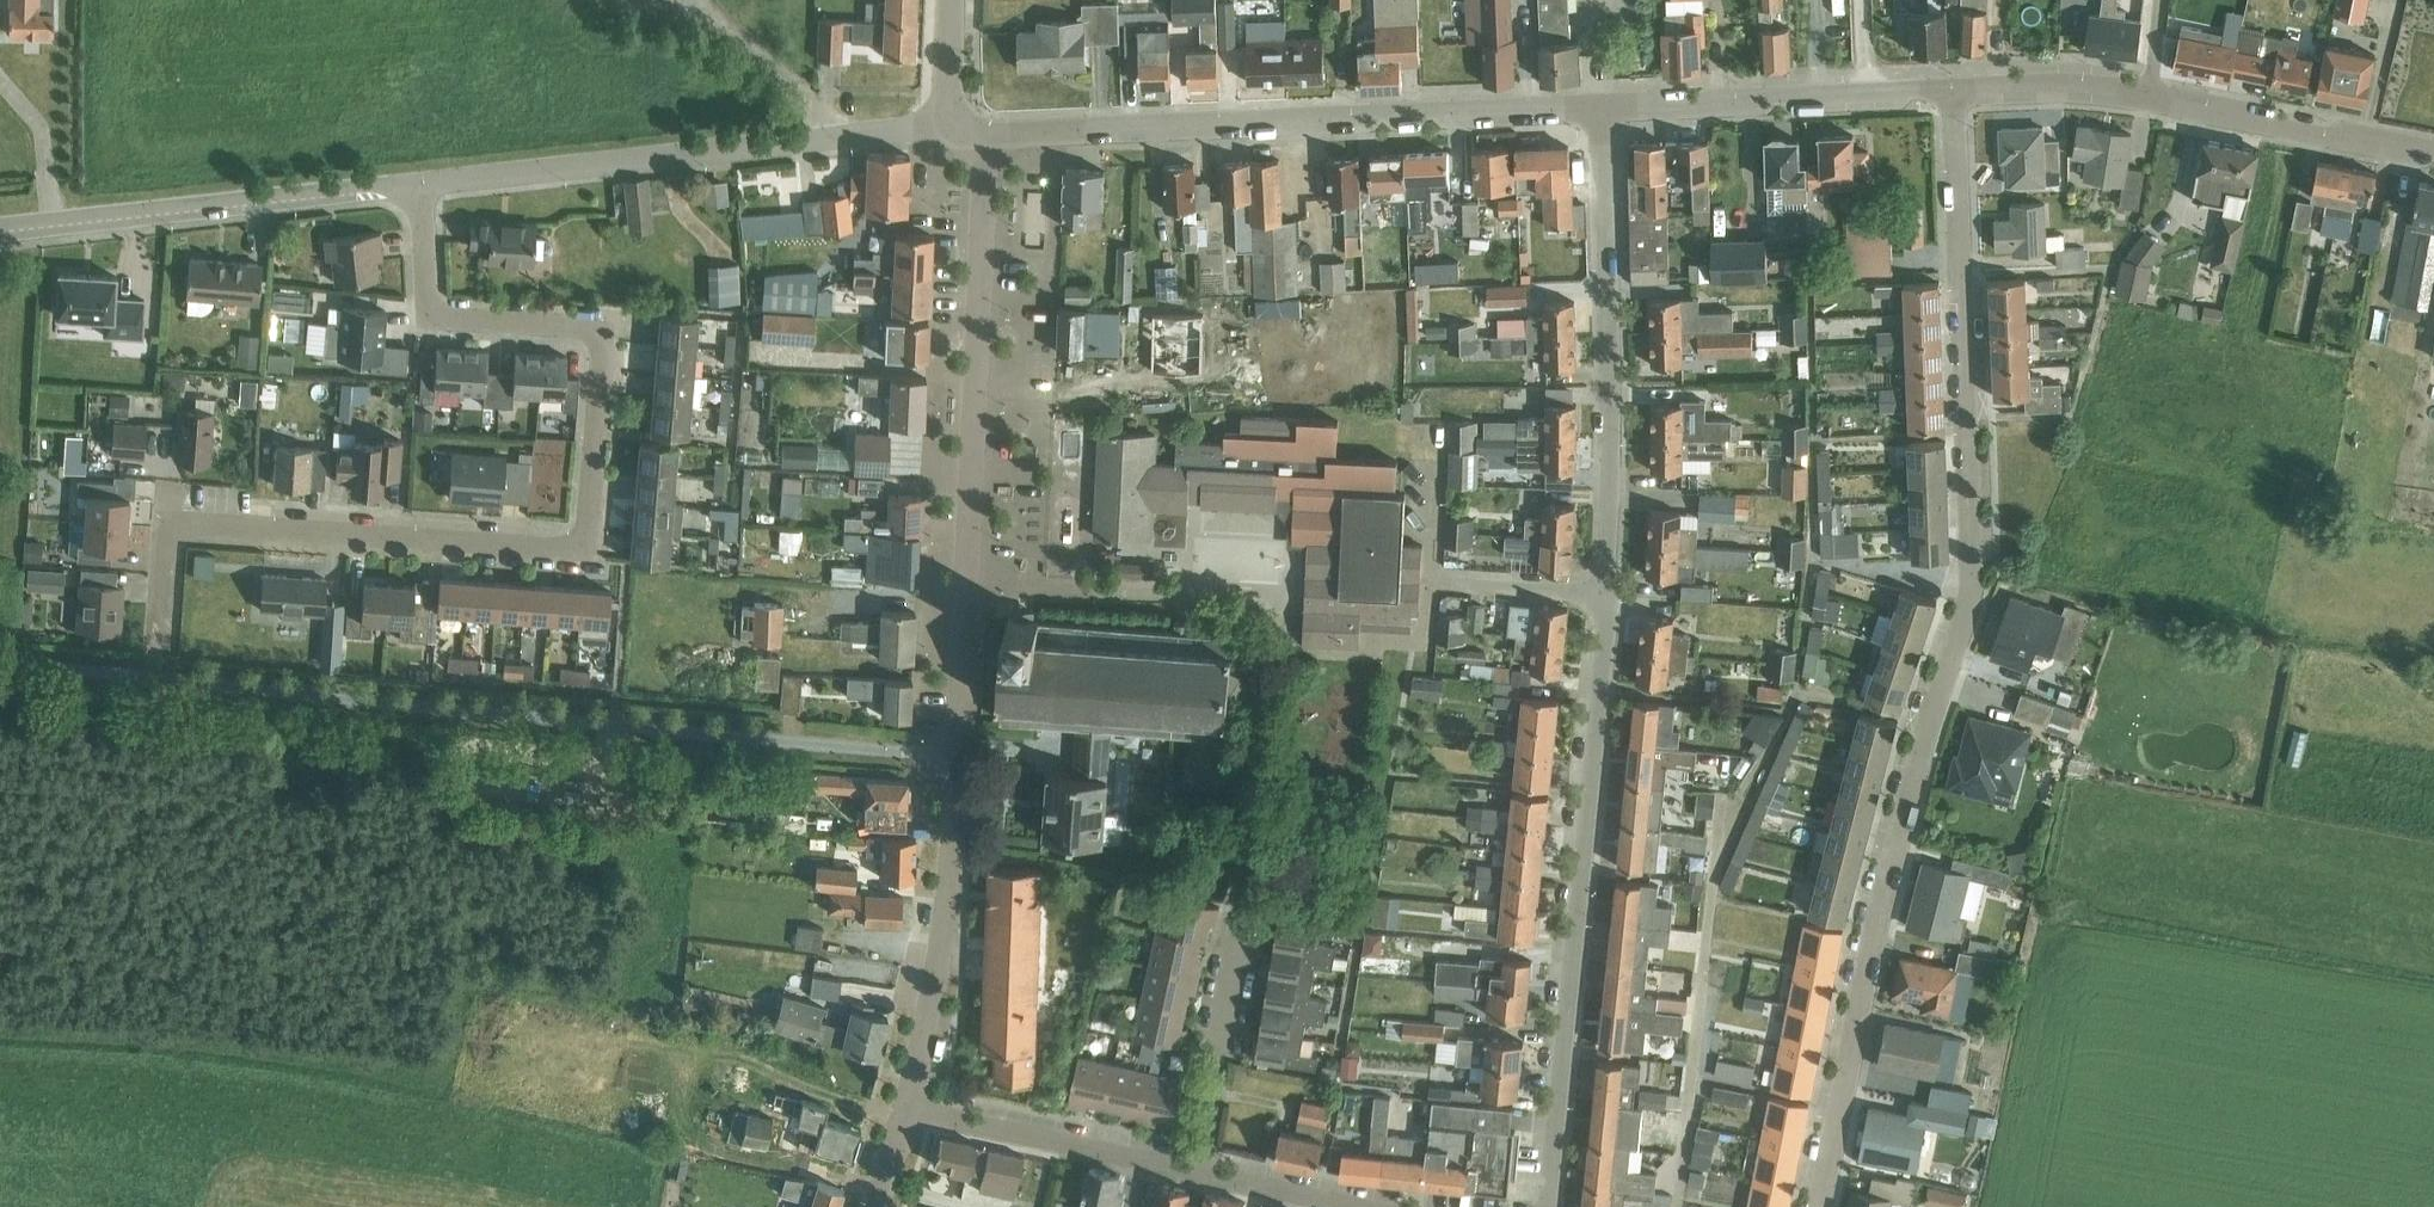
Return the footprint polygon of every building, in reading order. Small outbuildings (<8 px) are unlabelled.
[(8,33),(52,33),(52,11),(51,11),(51,0),(9,0),(8,33)] [(865,21),(878,21),(914,23),(915,0),(886,0),(886,2),(879,2),(866,1),(865,21)] [(1201,44),(1187,45),(1189,82),(1220,81),(1217,0),(1174,0),(1175,21),(1200,20),(1201,44)] [(1234,0),(1219,1),(1221,45),(1236,44),(1234,0)] [(1361,88),(1402,86),(1401,62),(1420,61),(1418,28),(1418,16),(1419,15),(1419,0),(1375,0),(1377,37),(1359,38),(1361,88)] [(1467,41),(1482,40),(1484,82),(1513,81),(1512,56),(1516,56),(1515,36),(1512,37),(1511,0),(1465,0),(1467,41)] [(1542,79),(1580,76),(1579,38),(1570,38),(1568,0),(1539,0),(1542,79)] [(1667,10),(1665,10),(1667,68),(1699,67),(1698,43),(1704,43),(1703,9),(1703,0),(1666,0),(1667,10)] [(1775,7),(1783,7),(1782,0),(1758,0),(1759,8),(1775,7)] [(1988,0),(1961,0),(1959,48),(1986,50),(1988,0)] [(2086,37),(2097,38),(2095,51),(2096,51),(2136,56),(2137,49),(2140,21),(2124,19),(2126,10),(2115,8),(2116,0),(2102,0),(2101,6),(2099,15),(2090,14),(2086,37)] [(2333,13),(2362,19),(2366,0),(2335,0),(2333,13)] [(1019,31),(1020,69),(1085,67),(1085,42),(1119,41),(1118,2),(1082,3),(1083,12),(1078,13),(1078,20),(1038,21),(1038,30),(1019,31)] [(1760,27),(1762,68),(1791,67),(1789,26),(1776,27),(1775,7),(1759,8),(1759,18),(1760,27)] [(1945,8),(1911,10),(1901,10),(1902,33),(1912,32),(1913,50),(1947,48),(1945,8)] [(1285,18),(1247,19),(1247,28),(1249,80),(1286,78),(1285,36),(1285,27),(1285,18)] [(817,59),(841,60),(843,20),(819,19),(817,59)] [(852,20),(851,41),(884,42),(883,54),(913,56),(914,23),(878,21),(852,20)] [(1169,21),(1125,23),(1125,29),(1127,76),(1141,75),(1141,84),(1171,83),(1169,21)] [(2335,21),(2333,40),(2374,43),(2375,25),(2335,21)] [(2182,25),(2173,66),(2229,77),(2230,72),(2236,47),(2239,34),(2240,28),(2228,25),(2226,34),(2182,25)] [(2236,47),(2230,72),(2270,81),(2306,89),(2312,58),(2295,54),(2298,39),(2266,32),(2261,53),(2236,47)] [(1285,36),(1286,78),(1325,77),(1323,35),(1285,36)] [(2369,80),(2375,54),(2326,44),(2317,92),(2366,101),(2370,80),(2369,80)] [(2137,208),(2144,167),(2127,164),(2132,133),(2078,124),(2073,155),(2087,158),(2084,177),(2121,183),(2118,204),(2137,208)] [(2058,182),(2058,166),(2057,138),(2042,139),(2042,126),(1999,128),(2000,159),(2009,159),(2010,184),(2058,182)] [(1769,139),(1766,139),(1767,181),(1768,210),(1782,210),(1782,208),(1807,207),(1806,187),(1806,165),(1798,165),(1797,139),(1792,139),(1785,133),(1776,133),(1769,139)] [(1869,171),(1868,150),(1853,150),(1853,134),(1819,135),(1820,164),(1809,164),(1809,187),(1806,187),(1807,207),(1807,228),(1823,228),(1821,188),(1855,186),(1854,172),(1869,171)] [(2258,149),(2204,138),(2191,199),(2225,205),(2222,214),(2244,219),(2248,195),(2258,149)] [(1676,141),(1665,141),(1666,163),(1676,163),(1677,178),(1692,178),(1693,207),(1694,225),(1711,224),(1710,206),(1708,140),(1676,141)] [(1665,141),(1628,142),(1631,268),(1668,267),(1666,163),(1665,141)] [(1542,146),(1515,148),(1517,191),(1545,190),(1546,226),(1572,225),(1586,224),(1585,202),(1571,203),(1570,187),(1570,173),(1569,163),(1569,145),(1542,146)] [(1507,149),(1475,150),(1476,188),(1512,186),(1512,170),(1507,170),(1507,149)] [(1420,152),(1405,153),(1406,194),(1408,222),(1408,230),(1426,229),(1426,221),(1433,221),(1432,197),(1431,187),(1449,187),(1447,151),(1420,152)] [(803,212),(741,217),(742,238),(746,237),(824,231),(850,229),(847,197),(864,198),(865,210),(906,211),(907,194),(910,194),(909,181),(907,182),(908,154),(866,152),(866,174),(850,173),(848,181),(836,182),(837,196),(837,198),(802,200),(803,212)] [(1406,194),(1405,153),(1370,155),(1372,195),(1406,194)] [(1362,246),(1362,209),(1361,201),(1359,155),(1328,156),(1330,201),(1345,201),(1346,252),(1362,252),(1362,246)] [(1251,160),(1255,250),(1255,259),(1256,293),(1299,291),(1296,220),(1282,220),(1279,159),(1251,160)] [(1255,250),(1251,160),(1222,161),(1223,199),(1235,199),(1237,250),(1242,250),(1255,250)] [(2334,235),(2348,166),(2317,160),(2312,189),(2327,192),(2319,232),(2334,235)] [(1194,162),(1164,163),(1166,209),(1184,208),(1185,250),(1198,249),(1198,243),(1197,219),(1196,207),(1209,207),(1208,181),(1195,181),(1194,162)] [(2376,172),(2348,166),(2334,235),(2347,238),(2356,198),(2370,201),(2376,172)] [(1102,225),(1105,169),(1066,167),(1064,203),(1065,203),(1064,225),(1086,226),(1086,224),(1102,225)] [(624,181),(629,214),(648,212),(644,178),(624,181)] [(725,200),(723,181),(705,183),(707,202),(725,200)] [(2428,306),(2433,276),(2433,183),(2419,181),(2415,202),(2411,203),(2409,214),(2413,217),(2412,221),(2422,223),(2407,302),(2428,306)] [(1517,198),(1498,198),(1499,213),(1517,213),(1517,198)] [(2306,228),(2311,202),(2297,199),(2292,226),(2306,228)] [(1463,201),(1463,232),(1479,232),(1479,200),(1463,201)] [(2057,265),(2084,263),(2083,245),(2064,246),(2064,232),(2046,233),(2045,201),(2011,203),(2012,217),(1996,218),(1998,248),(2013,247),(2014,251),(2047,250),(2047,247),(2056,247),(2057,265)] [(1922,242),(1921,207),(1904,208),(1904,243),(1922,242)] [(1375,209),(1362,209),(1362,246),(1375,246),(1375,209)] [(1846,210),(1848,273),(1892,271),(1890,222),(1868,223),(1867,209),(1846,210)] [(2232,269),(2244,219),(2222,214),(2210,264),(2232,269)] [(2374,252),(2381,217),(2363,214),(2357,249),(2374,252)] [(1205,218),(1197,219),(1198,243),(1206,243),(1205,218)] [(546,238),(543,237),(534,237),(535,224),(472,220),(470,244),(491,245),(490,259),(532,262),(533,257),(544,257),(546,257),(548,256),(550,255),(551,253),(552,251),(553,250),(553,249),(553,247),(553,246),(553,245),(553,244),(551,241),(550,240),(548,239),(546,238)] [(333,258),(336,283),(377,278),(374,253),(381,252),(379,232),(324,238),(326,259),(333,258)] [(883,256),(882,271),(885,271),(929,273),(931,234),(907,233),(894,232),(893,257),(883,256)] [(1765,238),(1710,239),(1711,279),(1766,278),(1765,238)] [(1119,246),(1116,298),(1131,298),(1134,246),(1119,246)] [(1583,246),(1570,246),(1571,277),(1583,277),(1583,246)] [(1255,250),(1242,250),(1242,260),(1255,259),(1255,250)] [(2154,262),(2124,256),(2116,292),(2147,298),(2154,262)] [(853,257),(853,269),(874,270),(875,258),(853,257)] [(258,302),(261,264),(189,258),(185,296),(188,296),(186,312),(202,314),(207,311),(210,308),(213,303),(213,298),(258,302)] [(1345,259),(1321,260),(1323,290),(1347,289),(1346,269),(1345,259)] [(1456,260),(1415,262),(1416,281),(1457,279),(1456,260)] [(1708,263),(1691,263),(1691,279),(1708,278),(1708,263)] [(739,301),(737,264),(708,265),(709,302),(739,301)] [(1156,296),(1176,296),(1176,266),(1156,266),(1156,296)] [(873,292),(874,270),(853,269),(852,281),(852,291),(873,292)] [(763,298),(762,312),(813,314),(816,270),(765,275),(763,298)] [(885,271),(882,271),(882,286),(893,287),(892,309),(928,310),(929,273),(885,271)] [(103,335),(141,337),(144,299),(114,297),(115,275),(58,272),(56,315),(104,318),(103,335)] [(2053,289),(2052,276),(2036,277),(2037,290),(2053,289)] [(1991,309),(2026,307),(2025,278),(1990,279),(1991,309)] [(2058,295),(2099,294),(2099,279),(2057,279),(2058,295)] [(1940,311),(1939,282),(1904,283),(1905,313),(1940,311)] [(1892,294),(1891,283),(1875,284),(1875,295),(1892,294)] [(1091,286),(1065,284),(1065,299),(1090,301),(1091,286)] [(1525,284),(1488,285),(1489,303),(1526,302),(1525,284)] [(1407,338),(1417,338),(1414,286),(1404,286),(1407,338)] [(311,309),(312,296),(304,296),(304,292),(275,289),(273,306),(311,309)] [(1680,296),(1651,297),(1652,330),(1698,329),(1733,328),(1732,310),(1699,311),(1699,297),(1680,298),(1680,296)] [(2179,298),(2176,313),(2192,316),(2195,302),(2179,298)] [(1527,335),(1575,333),(1574,300),(1545,301),(1545,315),(1526,316),(1527,335)] [(408,346),(382,344),(385,310),(342,306),(341,322),(328,321),(325,353),(338,355),(338,358),(371,361),(370,369),(368,368),(368,369),(405,373),(408,346)] [(1060,306),(1058,351),(1098,353),(1117,354),(1119,309),(1086,307),(1060,306)] [(1991,309),(1992,338),(2028,336),(2039,336),(2038,324),(2038,320),(2027,321),(2026,307),(1991,309)] [(2377,310),(2375,349),(2419,351),(2421,312),(2377,310)] [(1781,326),(1806,325),(1806,311),(1780,312),(1781,326)] [(1941,340),(1940,311),(1905,313),(1906,341),(1941,340)] [(660,312),(658,343),(694,346),(696,315),(660,312)] [(762,312),(760,338),(813,342),(815,314),(813,314),(762,312)] [(886,320),(884,346),(884,357),(926,359),(927,322),(886,320)] [(2065,322),(2054,323),(2055,336),(2066,335),(2065,322)] [(1446,323),(1427,323),(1427,335),(1446,334),(1446,323)] [(1448,337),(1474,337),(1473,323),(1448,323),(1448,337)] [(2039,336),(2055,336),(2054,323),(2038,324),(2039,336)] [(1806,325),(1781,326),(1781,340),(1807,340),(1806,325)] [(1698,329),(1652,330),(1653,363),(1682,362),(1681,349),(1699,348),(1699,354),(1752,353),(1751,328),(1733,328),(1698,329)] [(701,330),(701,344),(718,345),(718,330),(701,330)] [(1876,342),(1893,342),(1893,330),(1875,331),(1876,342)] [(1830,331),(1819,331),(1820,342),(1830,342),(1830,331)] [(725,333),(723,348),(733,349),(734,334),(725,333)] [(1575,333),(1527,335),(1528,354),(1546,353),(1546,367),(1576,366),(1575,333)] [(256,368),(259,336),(240,335),(237,367),(256,368)] [(2029,365),(2028,336),(1992,338),(1994,367),(2029,365)] [(2055,348),(2055,336),(2039,336),(2039,349),(2055,348)] [(1474,337),(1448,337),(1448,352),(1474,351),(1474,337)] [(1513,338),(1491,338),(1491,356),(1514,355),(1513,338)] [(1942,368),(1941,340),(1906,341),(1907,370),(1942,368)] [(1158,374),(1194,374),(1194,341),(1158,341),(1158,374)] [(1893,342),(1876,342),(1876,354),(1894,353),(1893,342)] [(694,346),(658,343),(655,371),(691,375),(694,346)] [(459,390),(462,349),(436,347),(435,352),(417,351),(416,368),(421,368),(419,401),(458,404),(459,390)] [(733,349),(723,348),(722,363),(732,364),(733,349)] [(462,349),(459,390),(484,392),(483,405),(497,406),(500,372),(486,372),(487,350),(462,349)] [(267,351),(266,369),(290,371),(291,352),(267,351)] [(500,372),(497,406),(512,407),(513,394),(538,395),(540,354),(514,352),(513,373),(500,372)] [(566,355),(540,354),(538,395),(562,397),(561,410),(576,411),(578,377),(565,376),(566,355)] [(1798,379),(1809,378),(1808,355),(1798,355),(1798,379)] [(2029,365),(1994,367),(1995,396),(2026,394),(2026,410),(2061,409),(2061,404),(2061,389),(2060,382),(2042,383),(2042,376),(2029,376),(2029,365)] [(1942,368),(1907,370),(1908,398),(1943,397),(1942,368)] [(162,369),(161,386),(183,387),(184,371),(162,369)] [(691,375),(655,371),(653,400),(689,403),(691,375)] [(756,372),(755,386),(766,387),(768,372),(756,372)] [(889,393),(888,424),(923,426),(926,376),(858,373),(857,392),(889,393)] [(276,384),(262,382),(260,405),(275,406),(276,384)] [(341,382),(339,416),(348,417),(349,400),(350,383),(341,382)] [(1878,400),(1895,400),(1895,388),(1878,389),(1878,400)] [(2069,389),(2061,389),(2061,404),(2069,403),(2069,389)] [(92,392),(91,402),(104,403),(105,393),(92,392)] [(110,392),(108,414),(127,415),(128,393),(110,392)] [(720,392),(719,407),(728,408),(729,393),(720,392)] [(1944,427),(1943,397),(1908,398),(1909,428),(1944,427)] [(1681,404),(1652,404),(1652,437),(1699,437),(1707,437),(1725,437),(1731,437),(1731,419),(1707,418),(1707,399),(1681,399),(1681,404)] [(689,403),(653,400),(650,431),(686,434),(689,403)] [(1895,400),(1878,400),(1879,412),(1896,411),(1895,400)] [(1414,403),(1403,402),(1402,422),(1414,422),(1414,403)] [(1528,416),(1518,416),(1518,434),(1528,434),(1576,436),(1576,403),(1547,402),(1546,416),(1528,416)] [(728,408),(719,407),(718,422),(727,422),(728,408)] [(413,408),(412,427),(431,428),(432,409),(413,408)] [(180,409),(176,460),(209,463),(213,412),(180,409)] [(1102,431),(1097,537),(1101,537),(1149,539),(1151,508),(1188,509),(1189,501),(1201,501),(1201,506),(1276,509),(1276,505),(1294,506),(1292,548),(1308,549),(1303,642),(1360,645),(1361,627),(1411,629),(1412,612),(1419,612),(1422,543),(1404,543),(1406,492),(1396,492),(1397,460),(1337,457),(1339,420),(1242,415),(1241,433),(1225,432),(1225,442),(1176,440),(1175,464),(1153,462),(1154,434),(1102,431)] [(1449,420),(1449,432),(1475,432),(1475,421),(1449,420)] [(113,422),(110,455),(143,457),(145,424),(113,422)] [(1782,422),(1782,437),(1807,438),(1807,423),(1782,422)] [(886,473),(888,434),(854,432),(853,471),(886,473)] [(1475,432),(1449,432),(1447,483),(1476,484),(1477,450),(1474,450),(1475,433),(1475,432)] [(1518,434),(1475,433),(1474,450),(1477,450),(1518,451),(1518,469),(1575,469),(1576,436),(1528,434),(1518,434)] [(64,435),(63,458),(79,460),(81,435),(64,435)] [(1699,437),(1652,437),(1652,470),(1682,470),(1682,454),(1699,454),(1725,454),(1725,437),(1707,437),(1699,437)] [(1807,438),(1782,437),(1781,451),(1806,452),(1807,438)] [(335,469),(335,478),(351,480),(350,489),(381,492),(382,473),(398,474),(400,439),(383,438),(383,444),(354,441),(353,448),(337,447),(335,469)] [(637,471),(674,474),(677,443),(640,440),(637,471)] [(1910,472),(1946,471),(1945,441),(1909,442),(1910,472)] [(782,442),(781,463),(816,464),(817,443),(782,442)] [(276,444),(273,484),(323,488),(326,448),(276,444)] [(1818,475),(1830,474),(1829,450),(1817,451),(1818,475)] [(518,451),(517,460),(530,460),(531,451),(518,451)] [(502,501),(505,459),(451,454),(448,496),(502,501)] [(96,456),(96,472),(126,473),(127,457),(96,456)] [(714,462),(713,477),(723,478),(724,463),(714,462)] [(1807,465),(1783,464),(1783,494),(1806,494),(1807,465)] [(674,474),(637,471),(635,499),(672,502),(674,474)] [(1946,471),(1910,472),(1911,500),(1947,499),(1946,471)] [(1830,474),(1818,475),(1819,499),(1831,498),(1830,474)] [(782,476),(781,491),(801,492),(802,477),(782,476)] [(723,478),(713,477),(712,492),(722,492),(723,478)] [(883,478),(857,477),(848,477),(847,492),(882,494),(883,478)] [(114,497),(115,482),(77,479),(76,494),(77,494),(76,502),(80,505),(86,506),(85,520),(127,523),(129,498),(114,497)] [(844,516),(843,529),(865,530),(917,533),(919,495),(888,493),(887,518),(876,517),(876,509),(861,508),(860,516),(844,516)] [(1736,496),(1700,493),(1698,518),(1734,520),(1735,512),(1736,496)] [(1736,496),(1735,512),(1749,512),(1749,497),(1736,496)] [(635,499),(633,529),(667,532),(669,532),(679,533),(682,503),(672,502),(635,499)] [(1948,527),(1947,499),(1911,500),(1912,529),(1948,527)] [(1526,516),(1525,535),(1572,538),(1574,505),(1545,503),(1544,517),(1526,516)] [(709,508),(708,517),(724,518),(725,509),(709,508)] [(1820,532),(1832,531),(1831,508),(1819,508),(1820,532)] [(1651,509),(1649,542),(1696,545),(1697,526),(1679,525),(1680,511),(1651,509)] [(1446,516),(1445,531),(1472,532),(1472,518),(1446,516)] [(125,549),(127,523),(85,520),(85,523),(70,522),(68,552),(77,553),(76,560),(110,562),(111,548),(125,549)] [(1949,557),(1948,527),(1912,529),(1913,558),(1949,557)] [(667,532),(633,529),(630,559),(667,562),(669,532),(667,532)] [(843,529),(842,548),(868,550),(867,581),(915,583),(915,580),(917,533),(865,530),(843,529)] [(1472,532),(1445,531),(1444,545),(1471,546),(1472,532)] [(1833,555),(1832,531),(1820,532),(1821,556),(1833,555)] [(1506,534),(1505,553),(1542,555),(1541,569),(1570,571),(1572,538),(1525,535),(1506,534)] [(718,536),(709,535),(707,550),(717,550),(718,536)] [(1778,549),(1803,551),(1804,537),(1779,535),(1778,549)] [(26,539),(24,560),(42,561),(43,540),(26,539)] [(1649,542),(1647,575),(1694,578),(1694,564),(1748,567),(1749,547),(1696,545),(1649,542)] [(1803,551),(1778,549),(1777,563),(1802,565),(1803,551)] [(1113,567),(1114,551),(1098,550),(1098,566),(1113,567)] [(193,552),(192,576),(212,578),(213,553),(193,552)] [(862,566),(833,565),(832,582),(861,584),(862,566)] [(63,571),(26,568),(24,589),(62,591),(63,571)] [(1819,569),(1815,593),(1827,595),(1831,571),(1819,569)] [(322,614),(325,578),(263,573),(260,609),(281,611),(281,616),(301,618),(301,612),(322,614)] [(466,613),(468,579),(439,576),(436,610),(466,613)] [(468,579),(466,613),(494,615),(496,581),(468,579)] [(386,622),(389,583),(363,581),(362,598),(347,597),(345,634),(370,636),(371,621),(386,622)] [(496,581),(494,615),(522,617),(525,583),(496,581)] [(1681,581),(1680,596),(1706,598),(1707,583),(1681,581)] [(122,585),(80,582),(76,630),(119,633),(122,585)] [(430,602),(413,601),(414,585),(389,583),(386,622),(400,623),(399,638),(427,640),(430,602)] [(553,585),(525,583),(522,617),(550,619),(553,585)] [(553,585),(550,619),(578,622),(581,587),(553,585)] [(579,622),(578,633),(607,635),(610,589),(581,587),(578,622),(579,622)] [(1902,588),(1892,616),(1927,628),(1936,600),(1902,588)] [(1837,619),(1840,599),(1827,597),(1827,595),(1815,593),(1812,616),(1824,618),(1824,617),(1837,619)] [(2010,595),(1990,656),(2026,668),(2032,651),(2037,653),(2038,647),(2070,658),(2086,609),(2068,603),(2065,613),(2010,595)] [(783,603),(754,601),(753,607),(742,606),(740,639),(780,642),(783,603)] [(1510,601),(1507,634),(1515,635),(1564,640),(1567,607),(1538,604),(1510,601)] [(1469,602),(1466,626),(1481,627),(1484,603),(1469,602)] [(914,610),(880,609),(880,621),(840,620),(839,638),(879,639),(878,657),(912,658),(914,610)] [(1439,613),(1438,627),(1463,630),(1465,616),(1439,613)] [(1644,615),(1640,648),(1687,653),(1689,632),(1671,630),(1672,618),(1644,615)] [(1892,616),(1883,643),(1918,655),(1927,628),(1892,616)] [(1076,725),(1075,738),(1110,741),(1111,727),(1192,733),(1190,754),(1186,754),(1183,782),(1245,787),(1248,759),(1222,757),(1224,735),(1225,735),(1226,719),(1227,719),(1228,706),(1234,706),(1238,704),(1242,702),(1245,698),(1247,694),(1250,688),(1249,679),(1247,675),(1244,672),(1241,669),(1236,667),(1231,665),(1232,652),(1231,652),(1232,636),(1188,633),(1189,620),(1175,619),(1174,631),(1039,621),(1039,619),(1008,617),(1007,633),(1003,633),(998,702),(1001,702),(1000,719),(1076,725)] [(1810,626),(1807,650),(1819,652),(1822,628),(1810,626)] [(1463,630),(1438,627),(1436,641),(1462,644),(1463,630)] [(340,631),(323,630),(321,659),(338,660),(340,631)] [(591,634),(588,646),(611,652),(614,641),(591,634)] [(1564,640),(1515,635),(1513,654),(1532,656),(1531,670),(1561,673),(1564,640)] [(1918,655),(1883,643),(1874,670),(1909,682),(1918,655)] [(548,647),(548,655),(559,655),(559,647),(548,647)] [(1459,647),(1458,658),(1467,659),(1467,660),(1485,661),(1486,649),(1468,647),(1467,648),(1459,647)] [(1769,647),(1768,662),(1794,664),(1796,650),(1769,647)] [(1687,653),(1640,648),(1636,681),(1665,684),(1667,671),(1685,673),(1687,653)] [(1819,652),(1807,650),(1803,673),(1815,675),(1819,652)] [(757,654),(755,686),(778,688),(780,656),(757,654)] [(462,668),(463,657),(448,656),(447,667),(462,668)] [(463,657),(462,668),(476,669),(477,658),(463,657)] [(518,673),(519,662),(504,661),(503,672),(518,673)] [(534,664),(519,662),(518,673),(533,675),(534,664)] [(1461,666),(1461,676),(1511,680),(1512,666),(1471,662),(1470,667),(1461,666)] [(1794,664),(1768,662),(1766,676),(1792,679),(1794,664)] [(574,680),(575,668),(561,667),(560,678),(574,680)] [(427,680),(427,675),(427,669),(416,668),(416,673),(415,680),(427,680)] [(589,670),(575,668),(574,680),(588,681),(589,670)] [(1909,682),(1874,670),(1865,698),(1899,710),(1909,682)] [(799,712),(802,675),(783,673),(780,710),(799,712)] [(909,716),(911,678),(847,675),(846,694),(884,696),(883,715),(909,716)] [(1705,675),(1705,686),(1715,687),(1715,676),(1705,675)] [(1413,676),(1411,697),(1442,700),(1444,679),(1413,676)] [(1757,698),(1782,701),(1783,686),(1758,684),(1757,698)] [(2062,688),(2057,701),(2068,705),(2073,692),(2062,688)] [(1493,692),(1492,704),(1509,706),(1510,694),(1493,692)] [(2069,729),(2075,710),(2055,703),(2023,692),(2017,712),(2069,729)] [(1522,695),(1520,725),(1555,728),(1558,699),(1522,695)] [(1634,700),(1630,742),(1655,745),(1655,744),(1670,746),(1678,747),(1680,730),(1672,729),(1675,705),(1659,703),(1634,700)] [(1800,701),(1789,728),(1800,732),(1811,706),(1800,701)] [(1860,711),(1853,740),(1888,749),(1896,720),(1860,711)] [(1754,712),(1743,730),(1755,738),(1765,744),(1783,716),(1754,712)] [(2079,727),(2082,716),(2075,714),(2071,724),(2079,727)] [(1953,764),(1948,784),(1994,796),(2013,801),(2017,788),(2027,750),(2008,745),(2013,726),(1972,715),(1959,765),(1953,764)] [(1503,750),(1502,751),(1517,753),(1552,756),(1555,728),(1520,725),(1518,740),(1504,739),(1503,750)] [(1792,750),(1800,732),(1789,728),(1781,746),(1792,750)] [(1488,748),(1503,750),(1504,739),(1489,737),(1488,748)] [(1110,741),(1075,738),(1072,775),(1050,773),(1045,836),(1102,841),(1110,741)] [(1755,738),(1748,748),(1758,755),(1765,744),(1755,738)] [(1853,740),(1846,769),(1881,778),(1888,749),(1853,740)] [(1630,742),(1625,783),(1650,786),(1653,786),(1663,787),(1665,764),(1669,765),(1670,748),(1670,746),(1655,744),(1655,745),(1630,742)] [(1503,750),(1488,748),(1486,760),(1501,761),(1503,750)] [(1670,748),(1669,765),(1695,767),(1696,750),(1670,748)] [(1552,756),(1517,753),(1514,782),(1549,786),(1552,756)] [(1777,785),(1787,761),(1776,756),(1766,780),(1777,785)] [(1143,780),(1160,781),(1161,766),(1143,765),(1143,780)] [(1881,778),(1846,769),(1838,797),(1874,806),(1881,778)] [(904,825),(906,777),(840,775),(840,774),(769,770),(768,786),(864,791),(863,823),(904,825)] [(1769,803),(1777,785),(1766,780),(1758,798),(1769,803)] [(1621,824),(1621,825),(1660,829),(1663,787),(1653,786),(1650,786),(1625,783),(1621,824)] [(1697,789),(1695,814),(1713,816),(1715,795),(1716,791),(1697,789)] [(1510,821),(1545,824),(1548,795),(1513,791),(1510,819),(1510,821)] [(1874,806),(1838,797),(1831,825),(1867,834),(1874,806)] [(1482,805),(1481,816),(1496,818),(1497,806),(1482,805)] [(1764,815),(1753,811),(1743,833),(1754,838),(1764,815)] [(806,814),(777,812),(776,829),(804,831),(806,814)] [(1481,816),(1480,828),(1495,829),(1494,836),(1504,837),(1504,835),(1508,836),(1507,849),(1543,852),(1545,824),(1510,821),(1510,819),(1496,818),(1481,816)] [(1621,825),(1617,866),(1655,870),(1658,842),(1668,843),(1684,845),(1684,847),(1704,849),(1706,835),(1704,835),(1660,829),(1621,825)] [(1867,834),(1831,825),(1824,853),(1859,862),(1867,834)] [(1745,859),(1754,838),(1743,833),(1734,854),(1745,859)] [(837,835),(836,847),(847,848),(848,836),(837,835)] [(913,877),(914,838),(848,836),(847,848),(867,848),(866,855),(881,855),(881,876),(913,877)] [(2025,848),(2007,851),(2009,868),(2028,866),(2025,848)] [(1507,849),(1504,877),(1540,881),(1543,852),(1507,849)] [(1824,853),(1817,882),(1852,891),(1859,862),(1824,853)] [(1968,873),(1968,876),(1984,880),(1985,880),(2006,886),(2010,869),(1971,859),(1968,873)] [(1922,861),(1906,924),(1963,938),(1968,916),(1975,918),(1985,880),(1984,880),(1968,876),(1968,873),(1922,861)] [(1475,873),(1490,875),(1491,863),(1476,862),(1475,873)] [(857,867),(817,863),(814,884),(855,888),(857,867)] [(1740,869),(1729,864),(1720,886),(1731,891),(1740,869)] [(992,865),(984,1046),(998,1047),(997,1079),(1032,1081),(1040,867),(992,865)] [(1691,868),(1690,880),(1702,882),(1703,868),(1691,868)] [(1490,875),(1475,873),(1474,885),(1489,886),(1490,875)] [(1048,892),(1068,893),(1068,878),(1048,877),(1048,892)] [(1540,881),(1504,877),(1501,906),(1537,910),(1540,881)] [(1615,880),(1611,922),(1637,925),(1669,928),(1671,906),(1656,904),(1658,884),(1641,882),(1615,880)] [(1686,882),(1684,898),(1698,900),(1700,884),(1686,882)] [(1852,891),(1817,882),(1809,911),(1845,920),(1852,891)] [(900,925),(900,924),(901,894),(864,892),(864,890),(828,888),(827,910),(863,912),(862,923),(900,925)] [(1144,889),(1142,902),(1157,905),(1159,892),(1144,889)] [(1376,894),(1373,922),(1388,923),(1391,895),(1376,894)] [(1171,896),(1163,932),(1206,941),(1211,914),(1216,915),(1218,906),(1171,896)] [(1500,920),(1494,919),(1495,907),(1454,903),(1453,915),(1465,916),(1464,931),(1534,938),(1537,910),(1501,906),(1500,920)] [(1274,947),(1335,957),(1337,945),(1319,942),(1322,925),(1278,918),(1274,947)] [(1611,922),(1607,963),(1632,966),(1646,967),(1648,943),(1667,945),(1669,928),(1637,925),(1611,922)] [(1804,922),(1796,964),(1834,971),(1843,930),(1804,922)] [(822,927),(798,924),(795,946),(819,949),(822,927)] [(1157,931),(1150,965),(1198,976),(1200,965),(1194,964),(1200,940),(1205,942),(1206,941),(1163,932),(1157,931)] [(1366,933),(1364,955),(1378,956),(1380,934),(1366,933)] [(1475,944),(1445,941),(1444,958),(1474,961),(1475,944)] [(720,956),(742,956),(741,944),(720,945),(720,956)] [(1335,957),(1274,947),(1269,975),(1313,982),(1315,966),(1333,969),(1335,957)] [(1960,968),(1960,969),(1995,976),(1997,970),(1999,956),(1962,949),(1958,967),(1960,968)] [(1436,958),(1435,980),(1449,981),(1479,983),(1490,984),(1528,988),(1531,959),(1504,956),(1481,954),(1480,961),(1474,961),(1444,958),(1436,958)] [(1950,1016),(1960,969),(1960,968),(1958,967),(1900,955),(1892,993),(1925,999),(1922,1011),(1950,1016)] [(1999,956),(1997,970),(2019,975),(2022,961),(1999,956)] [(1646,967),(1633,966),(1607,963),(1603,1005),(1628,1007),(1682,1012),(1685,1012),(1686,999),(1643,994),(1646,967)] [(1796,964),(1788,1004),(1826,1012),(1834,971),(1796,964)] [(1150,965),(1142,1000),(1185,1009),(1190,984),(1195,986),(1198,976),(1150,965)] [(841,979),(812,975),(810,994),(838,998),(841,979)] [(1313,982),(1269,975),(1265,1002),(1325,1012),(1327,1001),(1310,998),(1313,982)] [(1435,980),(1433,993),(1477,997),(1488,998),(1487,1012),(1525,1016),(1528,988),(1490,984),(1479,983),(1449,981),(1435,980)] [(854,1002),(848,1029),(819,1020),(823,1006),(782,994),(773,1025),(843,1046),(843,1047),(878,1055),(887,1016),(868,1011),(869,1007),(854,1002)] [(1746,995),(1743,1011),(1763,1015),(1766,999),(1746,995)] [(1185,1009),(1142,1000),(1134,1036),(1182,1046),(1184,1036),(1179,1035),(1185,1009)] [(1265,1002),(1260,1030),(1304,1037),(1306,1023),(1323,1025),(1325,1012),(1265,1002)] [(1788,1004),(1780,1045),(1818,1052),(1826,1012),(1788,1004)] [(1628,1007),(1603,1005),(1599,1047),(1642,1051),(1645,1027),(1681,1031),(1682,1012),(1628,1007)] [(1436,1007),(1434,1021),(1443,1022),(1452,1023),(1454,1009),(1436,1007)] [(1326,1012),(1325,1022),(1333,1023),(1335,1013),(1326,1012)] [(1443,1022),(1434,1021),(1385,1017),(1384,1034),(1442,1038),(1443,1022)] [(1886,1022),(1878,1064),(1934,1075),(1936,1067),(1956,1070),(1963,1037),(1886,1022)] [(1304,1037),(1260,1030),(1256,1059),(1316,1069),(1318,1056),(1301,1053),(1304,1037)] [(1483,1064),(1520,1067),(1523,1040),(1458,1033),(1456,1060),(1483,1062),(1483,1064)] [(1347,1039),(1347,1053),(1360,1053),(1361,1040),(1347,1039)] [(1143,1042),(1139,1058),(1151,1061),(1155,1045),(1143,1042)] [(1774,1072),(1776,1046),(1758,1044),(1755,1070),(1774,1072)] [(1818,1052),(1780,1045),(1772,1086),(1810,1094),(1818,1052)] [(1673,1049),(1672,1060),(1685,1062),(1686,1050),(1673,1049)] [(1106,1106),(1114,1064),(1079,1057),(1068,1104),(1078,1106),(1079,1101),(1106,1106)] [(1719,1058),(1715,1075),(1752,1082),(1755,1065),(1719,1058)] [(1598,1060),(1593,1102),(1632,1106),(1635,1084),(1638,1084),(1640,1064),(1598,1060)] [(1149,1071),(1114,1064),(1106,1106),(1129,1112),(1128,1117),(1139,1120),(1149,1071)] [(1520,1067),(1483,1064),(1482,1077),(1467,1076),(1466,1088),(1517,1094),(1520,1067)] [(1324,1065),(1322,1076),(1335,1079),(1337,1067),(1324,1065)] [(1149,1071),(1139,1120),(1148,1122),(1149,1116),(1175,1121),(1185,1079),(1149,1071)] [(1981,1073),(1979,1084),(1988,1086),(1990,1075),(1981,1073)] [(1931,1083),(1927,1102),(1967,1109),(1971,1091),(1931,1083)] [(1429,1085),(1428,1098),(1432,1099),(1450,1101),(1452,1087),(1429,1085)] [(1749,1092),(1713,1085),(1710,1099),(1746,1107),(1749,1092)] [(1641,1088),(1639,1106),(1666,1108),(1668,1091),(1641,1088)] [(1330,1148),(1326,1167),(1341,1169),(1340,1175),(1382,1179),(1386,1135),(1390,1097),(1377,1095),(1373,1132),(1372,1132),(1370,1153),(1343,1150),(1330,1148)] [(1770,1096),(1762,1137),(1800,1145),(1808,1103),(1770,1096)] [(1303,1133),(1280,1128),(1273,1160),(1317,1169),(1331,1105),(1302,1099),(1298,1119),(1306,1121),(1303,1133)] [(1450,1101),(1432,1099),(1428,1139),(1423,1184),(1508,1193),(1514,1129),(1510,1128),(1512,1107),(1450,1101)] [(1963,1130),(1967,1109),(1927,1102),(1910,1099),(1908,1113),(1870,1106),(1860,1158),(1916,1168),(1925,1123),(1963,1130)] [(1593,1102),(1589,1144),(1614,1146),(1628,1148),(1628,1146),(1638,1147),(1642,1107),(1632,1106),(1593,1102)] [(834,1123),(837,1111),(811,1104),(798,1153),(858,1169),(868,1132),(834,1123)] [(802,1141),(804,1109),(774,1106),(773,1118),(736,1115),(733,1147),(782,1151),(783,1140),(802,1141)] [(1969,1112),(1966,1131),(1981,1134),(1985,1115),(1969,1112)] [(724,1144),(728,1127),(713,1123),(709,1140),(724,1144)] [(938,1135),(932,1162),(950,1166),(949,1172),(969,1176),(970,1171),(982,1174),(979,1189),(1013,1197),(1023,1155),(988,1147),(976,1145),(976,1143),(976,1142),(938,1134),(938,1135)] [(1428,1139),(1386,1135),(1382,1179),(1423,1184),(1428,1139)] [(1762,1137),(1754,1178),(1792,1186),(1800,1145),(1762,1137)] [(1696,1138),(1692,1162),(1693,1162),(1693,1165),(1706,1168),(1707,1165),(1711,1166),(1715,1141),(1696,1138)] [(1614,1146),(1589,1144),(1585,1184),(1653,1192),(1655,1172),(1626,1169),(1628,1148),(1614,1146)] [(671,1154),(668,1173),(685,1176),(688,1157),(671,1154)] [(829,1166),(799,1157),(797,1163),(802,1164),(799,1174),(825,1181),(829,1166)] [(1123,1194),(1116,1192),(1119,1174),(1120,1173),(1089,1167),(1089,1168),(1080,1206),(1120,1206),(1123,1194)] [(1691,1169),(1688,1184),(1703,1187),(1706,1172),(1691,1169)] [(1960,1175),(1958,1179),(1959,1183),(1962,1187),(1966,1188),(1970,1187),(1974,1185),(1975,1180),(1975,1176),(1972,1173),(1968,1171),(1963,1172),(1960,1175)] [(842,1188),(817,1180),(785,1175),(780,1192),(800,1198),(797,1206),(836,1206),(842,1188)] [(1850,1206),(1907,1206),(1908,1203),(1911,1203),(1917,1179),(1897,1175),(1896,1180),(1872,1175),(1868,1193),(1853,1190),(1850,1206)] [(1748,1206),(1788,1206),(1792,1186),(1754,1178),(1748,1206)] [(1186,1205),(1189,1190),(1190,1189),(1158,1182),(1158,1183),(1152,1206),(1197,1206),(1186,1205)] [(1585,1184),(1583,1206),(1623,1206),(1623,1201),(1651,1204),(1650,1206),(1669,1206),(1671,1194),(1653,1192),(1585,1184)] [(1946,1185),(1942,1202),(1961,1206),(1965,1189),(1946,1185)] [(1244,1202),(1244,1201),(1205,1192),(1204,1193),(1201,1206),(1243,1206),(1244,1202)]
